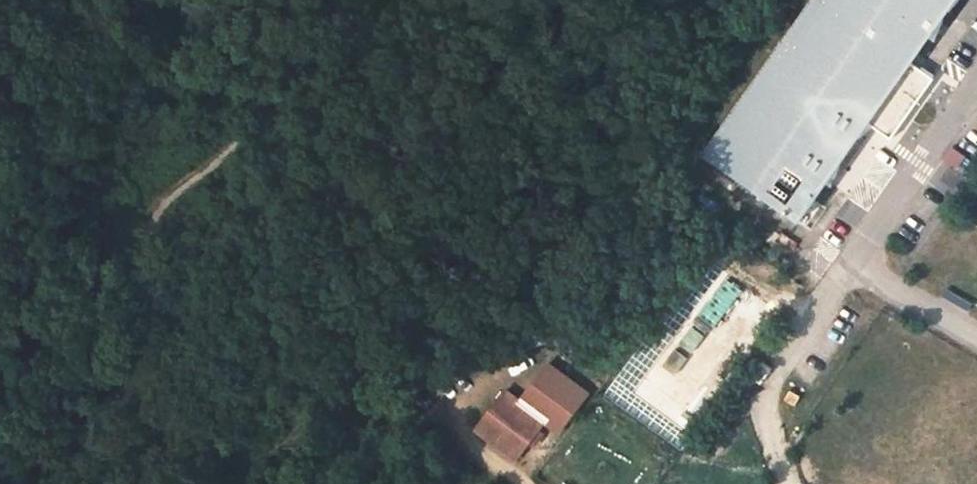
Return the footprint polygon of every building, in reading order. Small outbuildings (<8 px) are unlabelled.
[(705,154),(800,220),(955,0),(813,0),(705,154)] [(769,315),(726,282),(696,319),(708,328),(676,372),(658,359),(638,385),(688,422),(769,315)] [(689,314),(658,359),(676,372),(708,328),(689,314)] [(548,414),(507,384),(483,417),(523,447),(548,414)] [(523,447),(483,417),(478,424),(518,453),(523,447)]
